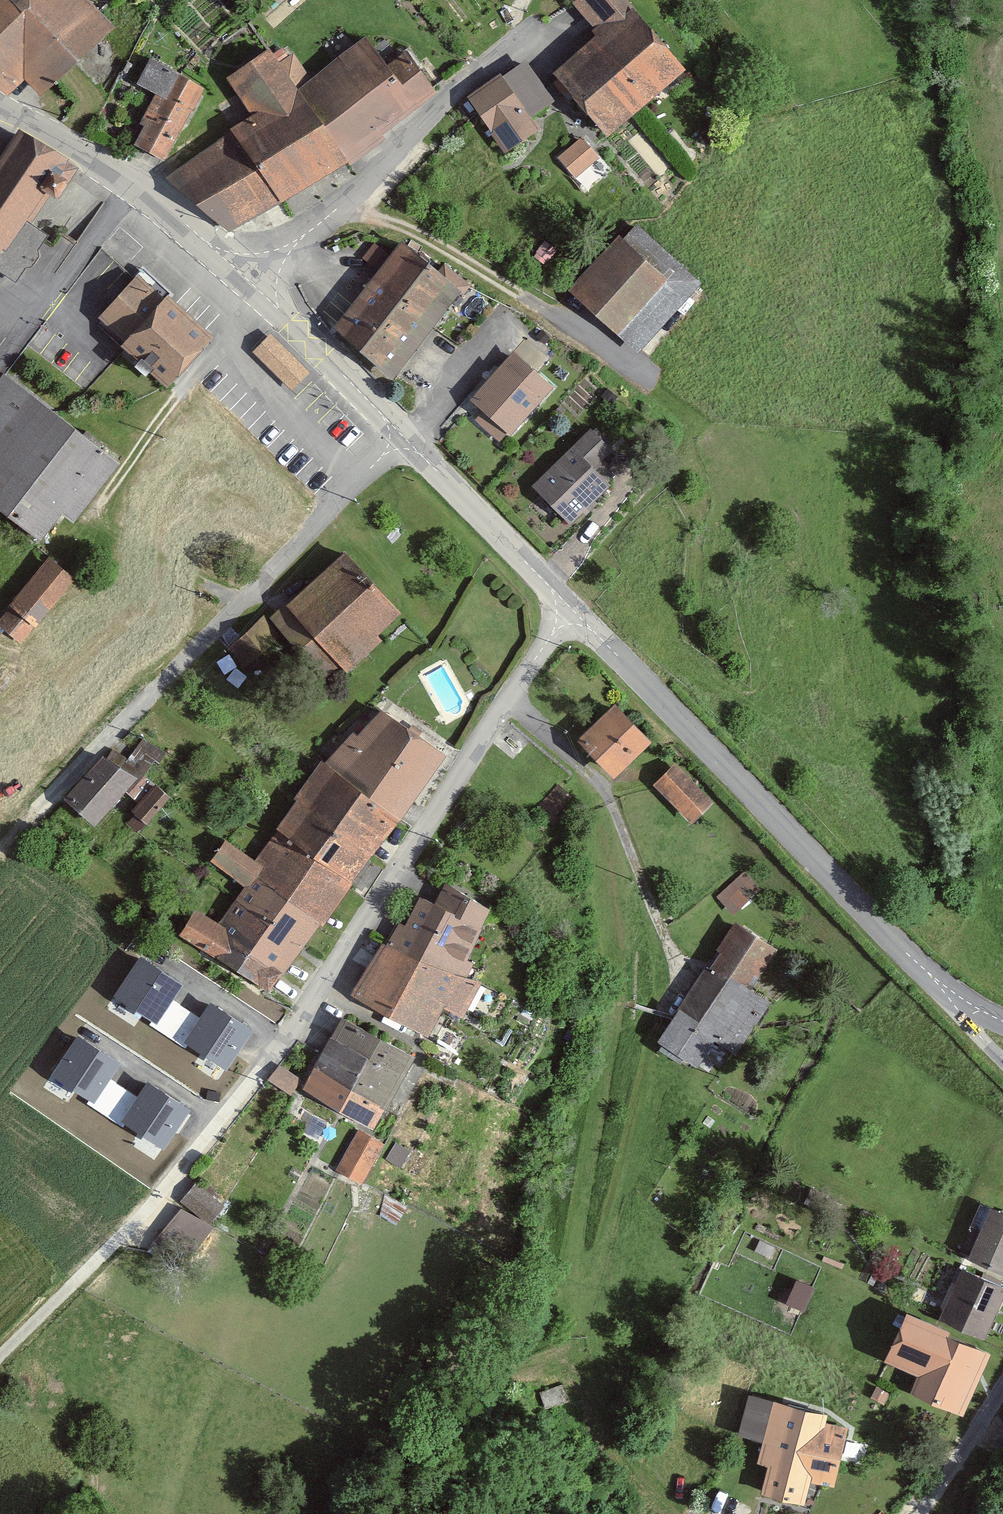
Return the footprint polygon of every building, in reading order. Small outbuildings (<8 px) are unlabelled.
[(96,3),(93,0),(25,0),(22,3),(19,0),(0,0),(0,83),(11,93),(25,78),(43,96),(116,22),(96,3)] [(691,66),(634,0),(581,0),(578,3),(603,31),(586,45),(640,107),(691,66)] [(366,32),(300,85),(351,159),(438,88),(408,46),(390,59),(366,32)] [(231,129),(284,199),(351,159),(300,85),(272,43),(226,74),(252,112),(231,129)] [(640,107),(586,45),(555,70),(608,134),(640,107)] [(134,77),(158,91),(133,142),(169,160),(206,84),(149,51),(134,77)] [(545,128),(537,114),(557,100),(526,56),(470,93),(508,152),(545,128)] [(82,168),(61,156),(64,150),(22,124),(0,156),(0,272),(15,283),(27,267),(33,267),(45,249),(44,242),(49,231),(35,220),(54,192),(64,198),(82,168)] [(284,199),(231,129),(167,176),(228,232),(284,199)] [(572,175),(600,152),(585,134),(557,156),(572,175)] [(638,354),(704,281),(637,219),(570,292),(638,354)] [(380,263),(389,246),(374,238),(365,254),(380,263)] [(386,263),(446,311),(467,286),(405,239),(386,263)] [(359,298),(419,346),(446,311),(386,263),(359,298)] [(167,382),(211,335),(139,268),(95,315),(167,382)] [(419,346),(359,298),(337,326),(394,377),(419,346)] [(308,374),(270,335),(253,353),(292,391),(308,374)] [(472,403),(515,439),(556,392),(513,354),(472,403)] [(43,538),(63,512),(75,521),(121,457),(4,371),(0,376),(0,506),(43,538)] [(593,426),(535,484),(571,522),(613,483),(596,466),(615,447),(593,426)] [(345,549),(311,580),(285,604),(350,675),(385,643),(378,635),(404,611),(345,549)] [(76,576),(49,553),(0,613),(0,624),(22,642),(76,576)] [(245,628),(225,647),(246,670),(267,651),(245,628)] [(619,776),(658,739),(620,698),(580,735),(619,776)] [(385,707),(327,758),(403,813),(448,752),(385,707)] [(136,778),(106,751),(64,797),(95,824),(136,778)] [(295,795),(297,796),(376,851),(403,813),(327,758),(322,756),(295,795)] [(655,785),(695,825),(719,802),(679,761),(655,785)] [(579,799),(560,781),(536,807),(555,825),(579,799)] [(150,825),(174,799),(157,783),(133,810),(150,825)] [(257,855),(265,861),(258,872),(325,918),(376,851),(297,796),(257,855)] [(228,835),(210,860),(245,884),(236,898),(273,923),(256,947),(289,970),(325,918),(258,872),(265,861),(257,855),(228,835)] [(766,890),(747,868),(717,893),(736,915),(766,890)] [(384,941),(470,976),(477,961),(471,958),(495,905),(445,881),(436,898),(422,894),(408,925),(400,921),(384,941)] [(256,947),(273,923),(236,898),(220,920),(199,906),(181,934),(272,995),(289,970),(256,947)] [(739,1052),(773,998),(760,989),(785,950),(737,919),(659,1040),(708,1071),(725,1044),(739,1052)] [(467,1014),(482,981),(470,976),(384,941),(353,995),(433,1037),(449,1006),(467,1014)] [(182,986),(140,958),(114,996),(157,1024),(182,986)] [(253,1031),(210,1003),(185,1042),(227,1070),(253,1031)] [(390,1107),(418,1056),(345,1015),(334,1036),(373,1057),(356,1088),(390,1107)] [(373,1057),(334,1036),(305,1086),(379,1127),(390,1107),(356,1088),(373,1057)] [(120,1065),(78,1037),(53,1075),(95,1103),(120,1065)] [(268,1080),(294,1095),(304,1078),(279,1063),(268,1080)] [(190,1110),(148,1082),(122,1121),(165,1149),(190,1110)] [(388,1143),(360,1127),(337,1169),(366,1185),(388,1143)] [(414,1150),(396,1142),(386,1163),(404,1172),(414,1150)] [(190,1254),(227,1197),(196,1177),(159,1234),(190,1254)] [(399,1227),(410,1204),(386,1192),(375,1215),(399,1227)] [(990,1205),(968,1258),(1002,1273),(1002,1211),(990,1205)] [(1002,1294),(1002,1287),(960,1268),(939,1318),(984,1337),(1002,1294)] [(787,1298),(806,1305),(815,1282),(797,1274),(787,1298)] [(964,1414),(989,1355),(988,1354),(990,1350),(906,1312),(885,1358),(919,1374),(911,1391),(964,1414)] [(738,1435),(764,1442),(759,1460),(766,1462),(758,1490),(808,1504),(814,1483),(834,1487),(846,1427),(828,1423),(831,1411),(778,1398),(750,1390),(738,1435)]
